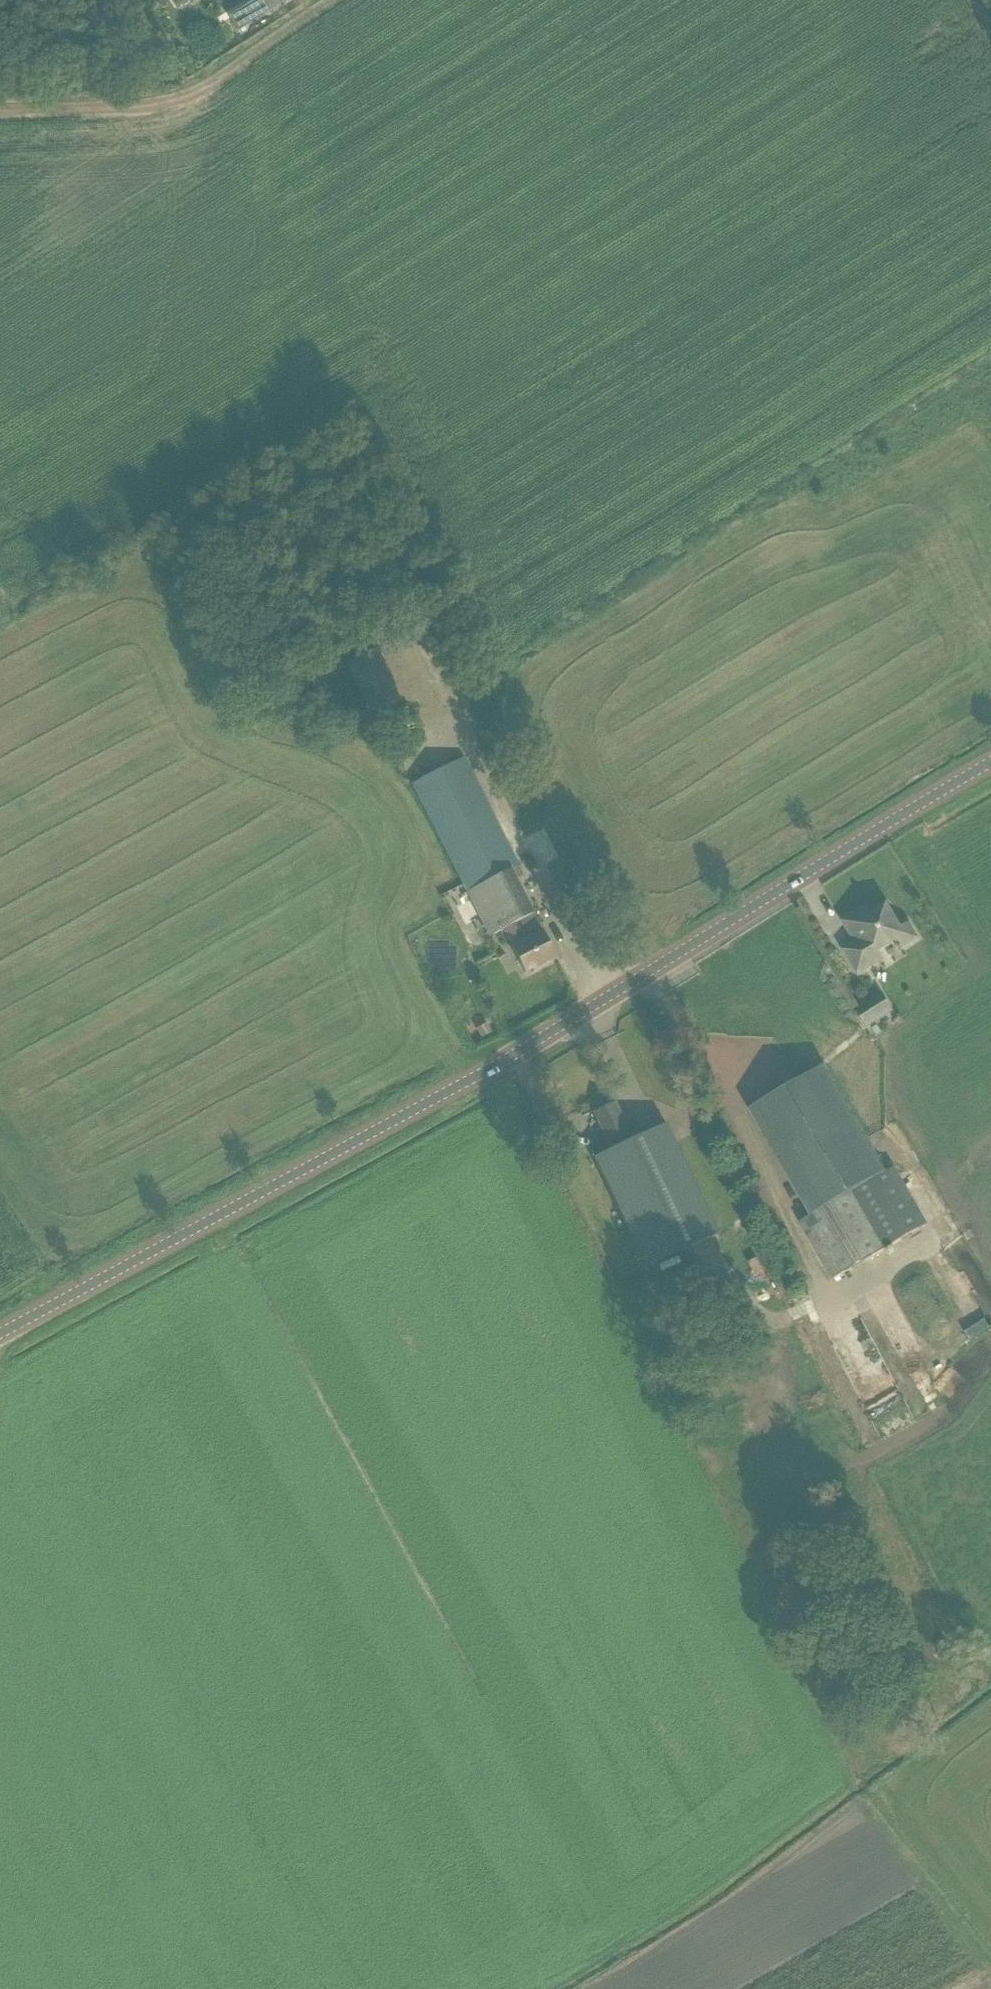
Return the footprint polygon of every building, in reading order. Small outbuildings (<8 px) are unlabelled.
[(229,18),(238,31),(286,0),(257,0),(229,18)] [(463,759),(411,786),(462,883),(480,919),(490,937),(503,930),(512,947),(511,947),(525,974),(556,958),(547,940),(542,932),(534,914),(512,871),(519,868),(463,759)] [(883,958),(879,951),(898,939),(902,947),(917,938),(908,924),(900,928),(887,905),(872,915),(867,907),(843,922),(856,943),(844,950),(858,974),(883,958)] [(851,997),(857,1007),(854,1009),(866,1028),(893,1012),(881,992),(865,1002),(859,992),(851,997)] [(927,1223),(895,1167),(887,1172),(825,1066),(749,1110),(811,1215),(801,1221),(834,1278),(927,1223)] [(612,1149),(594,1158),(646,1268),(697,1244),(718,1234),(666,1124),(632,1140),(615,1103),(594,1112),(612,1149)]
